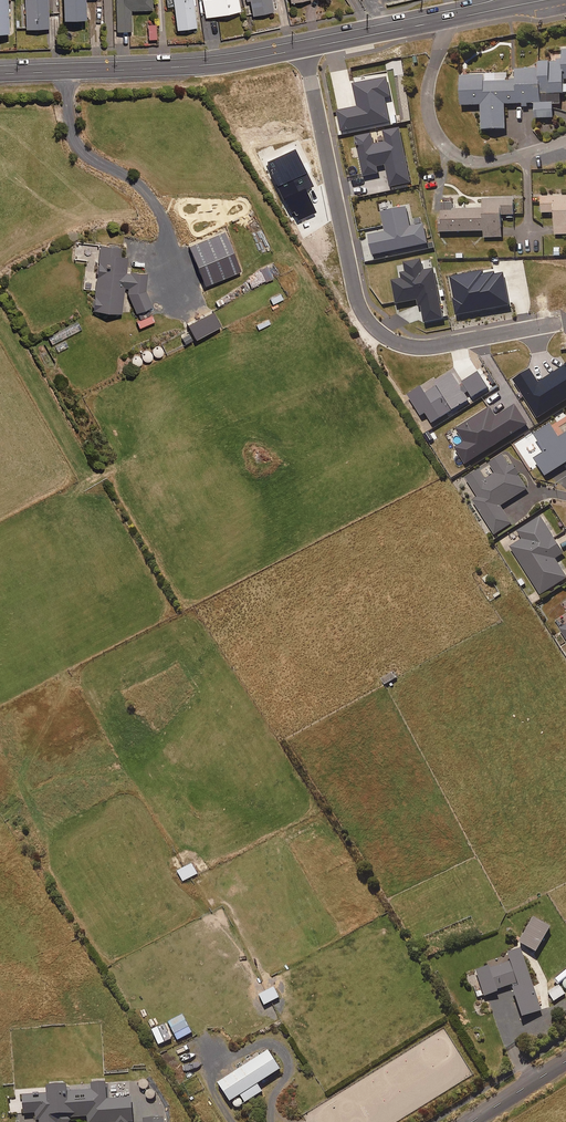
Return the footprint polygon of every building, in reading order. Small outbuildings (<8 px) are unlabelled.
[(9,33),(7,0),(0,0),(0,33),(9,33)] [(25,29),(49,28),(47,0),(24,0),(25,29)] [(64,20),(86,20),(85,0),(63,0),(64,20)] [(116,32),(131,31),(131,10),(152,9),(152,0),(115,0),(116,32)] [(177,30),(196,28),(192,0),(173,0),(177,30)] [(206,18),(241,11),(239,0),(202,0),(206,18)] [(247,1),(250,1),(253,16),(274,12),(272,0),(247,0),(247,1)] [(156,40),(155,25),(147,25),(148,40),(156,40)] [(565,95),(565,86),(564,80),(564,62),(540,63),(540,70),(516,71),(516,82),(508,82),(508,75),(461,77),(462,107),(482,106),(483,131),(506,130),(506,105),(537,104),(537,120),(554,119),(554,105),(562,105),(561,95),(564,95),(565,95)] [(391,97),(387,78),(353,84),(358,107),(337,111),(341,132),(390,122),(385,98),(391,97)] [(410,170),(402,125),(349,135),(357,180),(382,176),(385,191),(422,184),(419,168),(410,170)] [(542,198),(542,214),(556,214),(556,235),(565,235),(565,197),(542,198)] [(515,217),(514,199),(482,201),(483,209),(453,210),(453,204),(441,204),(442,233),(484,232),(485,239),(503,238),(502,217),(515,217)] [(398,206),(397,202),(380,205),(385,232),(369,235),(373,256),(428,245),(424,225),(411,228),(406,204),(398,206)] [(131,248),(103,244),(95,306),(123,310),(131,248)] [(422,260),(404,264),(405,273),(403,273),(404,279),(392,282),(397,305),(419,301),(423,324),(444,320),(434,270),(424,272),(422,260)] [(269,266),(259,271),(265,283),(275,279),(269,266)] [(482,276),(481,272),(450,277),(456,316),(510,307),(504,272),(482,276)] [(194,340),(220,326),(212,312),(187,325),(191,333),(181,338),(184,345),(194,340)] [(154,321),(151,316),(137,322),(139,328),(154,321)] [(560,438),(552,426),(537,436),(547,452),(535,460),(546,477),(565,464),(565,435),(560,438)] [(511,466),(504,456),(490,465),(496,474),(487,480),(481,471),(466,480),(476,495),(471,498),(494,536),(513,525),(502,507),(529,490),(513,465),(511,466)] [(541,517),(518,532),(523,540),(511,548),(542,597),(565,581),(565,573),(557,559),(565,554),(541,517)] [(555,622),(560,630),(565,639),(565,614),(555,622)] [(397,680),(393,673),(382,679),(386,686),(397,680)] [(197,875),(192,865),(177,872),(182,882),(197,875)] [(551,930),(534,920),(519,944),(536,954),(551,930)] [(542,1013),(521,951),(508,955),(510,963),(476,974),(484,998),(498,994),(497,992),(511,987),(522,1020),(542,1013)] [(565,996),(559,986),(548,992),(553,1002),(565,996)] [(279,999),(274,990),(259,997),(264,1007),(279,999)] [(280,1072),(268,1052),(217,1085),(234,1111),(262,1094),(257,1086),(280,1072)] [(25,1099),(26,1115),(37,1114),(38,1121),(41,1120),(42,1121),(72,1121),(72,1118),(89,1117),(89,1121),(135,1121),(133,1099),(108,1100),(107,1083),(92,1084),(93,1091),(70,1092),(70,1088),(49,1089),(50,1095),(25,1096),(25,1099)]
